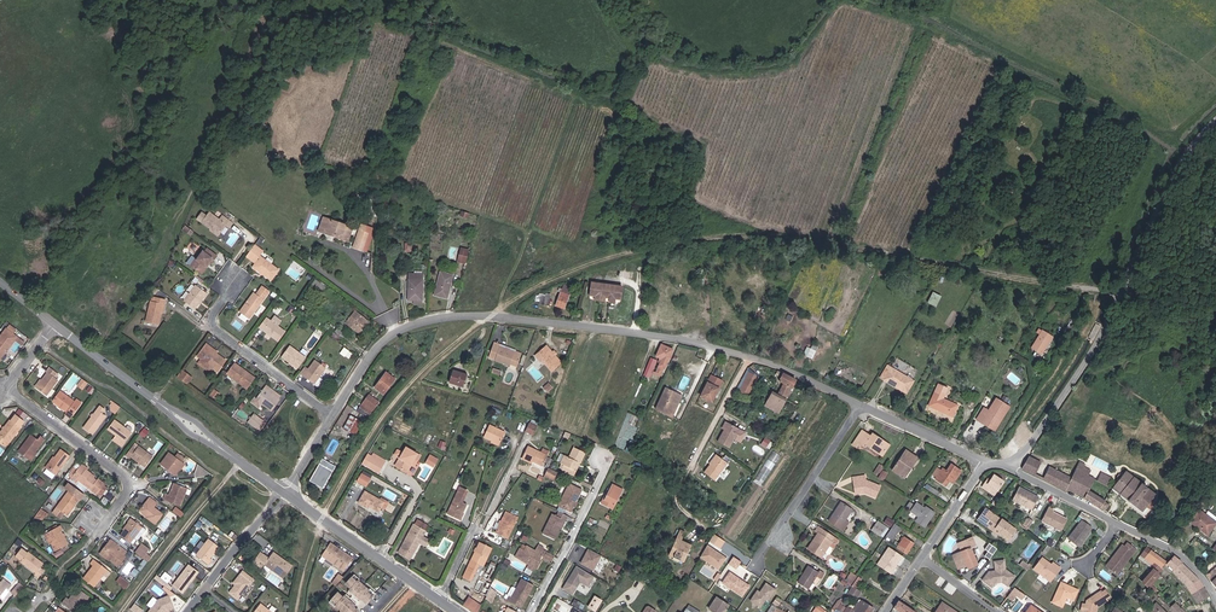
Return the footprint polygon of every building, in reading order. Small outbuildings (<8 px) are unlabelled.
[(207,219),(220,231),(227,236),(235,226),(237,228),(240,225),(232,217),(228,221),(219,214),(215,218),(211,215),(207,219)] [(332,229),(335,217),(334,217),(331,216),(326,230),(342,235),(343,232),(332,229)] [(361,226),(335,217),(332,229),(343,232),(342,235),(355,239),(361,226)] [(361,246),(370,249),(377,231),(371,229),(372,227),(368,226),(367,228),(361,246)] [(375,250),(381,232),(377,231),(370,249),(375,250)] [(267,249),(263,245),(254,257),(258,260),(267,249)] [(203,258),(198,254),(193,261),(198,264),(206,271),(211,264),(213,265),(219,257),(221,259),(223,255),(214,248),(211,252),(210,251),(204,258),(203,258)] [(267,249),(258,260),(263,263),(271,252),(267,249)] [(460,264),(468,266),(471,254),(463,252),(460,264)] [(221,259),(219,257),(213,265),(211,264),(206,271),(209,273),(217,262),(218,263),(221,259)] [(285,271),(268,257),(261,267),(278,281),(285,271)] [(453,274),(441,274),(440,297),(452,297),(453,274)] [(429,277),(415,276),(414,303),(428,303),(429,277)] [(310,285),(322,292),(326,285),(314,278),(310,285)] [(201,308),(213,293),(203,285),(191,301),(201,308)] [(614,303),(619,305),(623,306),(624,306),(625,300),(627,294),(598,285),(594,298),(600,299),(609,302),(614,303)] [(267,291),(275,297),(277,293),(270,288),(267,291)] [(256,320),(275,297),(267,291),(263,295),(261,294),(247,312),(256,320)] [(578,294),(568,291),(562,307),(573,310),(578,294)] [(934,291),(928,302),(938,306),(943,295),(934,291)] [(156,299),(153,308),(149,320),(161,323),(165,312),(167,303),(169,303),(171,298),(161,295),(160,300),(156,299)] [(555,297),(551,296),(549,303),(557,306),(560,296),(556,295),(555,297)] [(361,314),(352,326),(363,334),(372,321),(361,314)] [(273,319),(266,328),(284,342),(291,333),(273,319)] [(9,320),(7,323),(13,329),(16,326),(9,320)] [(1090,340),(1092,340),(1095,342),(1105,322),(1104,322),(1100,320),(1090,340)] [(0,340),(0,359),(1,360),(19,336),(9,329),(0,340)] [(347,334),(343,339),(354,346),(357,341),(347,334)] [(1055,338),(1050,334),(1040,352),(1049,357),(1060,340),(1055,338)] [(343,339),(341,342),(347,347),(351,350),(354,346),(343,339)] [(813,344),(812,347),(807,346),(804,354),(814,358),(819,346),(813,344)] [(210,345),(203,355),(207,358),(206,359),(221,371),(229,360),(220,353),(221,352),(215,347),(214,348),(210,345)] [(505,348),(499,346),(496,358),(516,364),(517,363),(523,365),(527,353),(521,351),(521,350),(506,345),(505,348)] [(666,365),(662,372),(667,374),(678,349),(669,345),(664,357),(666,358),(663,363),(666,365)] [(343,352),(351,357),(354,352),(351,350),(347,347),(343,352)] [(296,348),(288,358),(304,370),(312,360),(296,348)] [(556,356),(557,355),(551,349),(544,355),(547,359),(547,364),(556,374),(566,365),(559,358),(558,358),(556,356)] [(311,369),(306,375),(324,389),(329,383),(324,379),(331,370),(321,362),(314,371),(311,369)] [(241,365),(234,375),(252,389),(260,379),(241,365)] [(473,372),(458,368),(454,379),(469,383),(473,372)] [(50,374),(39,389),(48,396),(59,381),(56,378),(58,374),(52,369),(49,373),(50,374)] [(193,373),(188,369),(187,370),(182,376),(188,380),(193,373)] [(393,369),(383,386),(393,392),(404,375),(393,369)] [(762,372),(758,369),(749,386),(753,388),(762,372)] [(887,380),(907,392),(908,390),(915,394),(920,385),(894,370),(887,380)] [(732,378),(717,371),(707,393),(723,399),(732,378)] [(779,391),(791,398),(803,379),(785,371),(783,374),(787,378),(779,391)] [(766,374),(762,372),(753,388),(749,386),(748,388),(756,392),(757,390),(766,374)] [(193,373),(188,380),(192,383),(197,376),(193,373)] [(266,388),(283,401),(286,398),(268,384),(266,388)] [(553,386),(548,390),(552,395),(557,391),(553,386)] [(283,401),(266,388),(258,398),(267,405),(277,413),(285,402),(283,401)] [(683,416),(690,394),(674,388),(666,410),(683,416)] [(954,391),(945,388),(935,408),(959,419),(965,407),(950,401),(954,391)] [(220,390),(217,395),(221,398),(225,393),(220,390)] [(791,398),(779,391),(777,393),(782,396),(778,403),(786,407),(791,398)] [(64,392),(57,402),(70,413),(69,414),(73,418),(84,403),(80,400),(78,402),(64,392)] [(998,397),(1007,402),(1010,397),(1001,392),(998,397)] [(981,408),(988,396),(983,393),(976,405),(981,408)] [(368,412),(378,417),(389,399),(379,394),(368,412)] [(267,405),(258,398),(255,401),(264,408),(267,405)] [(983,422),(987,424),(988,422),(999,428),(1003,420),(1004,421),(1005,420),(1008,415),(1013,407),(1001,400),(994,413),(990,410),(983,422)] [(118,416),(123,409),(116,403),(113,407),(114,413),(118,416)] [(1015,408),(1013,407),(1008,415),(1005,420),(1004,421),(1007,422),(1015,408)] [(29,414),(23,409),(21,413),(27,418),(29,414)] [(378,417),(368,412),(365,411),(363,409),(356,421),(367,428),(370,430),(379,418),(378,417)] [(109,417),(105,414),(100,411),(95,418),(87,428),(96,435),(109,417)] [(0,438),(0,440),(6,444),(10,440),(12,441),(27,421),(19,415),(16,421),(14,420),(3,435),(0,438)] [(253,422),(263,430),(267,425),(269,422),(258,415),(253,422)] [(987,424),(998,431),(999,431),(1004,422),(1004,421),(1003,420),(999,428),(988,422),(987,424)] [(118,421),(112,430),(120,436),(117,441),(126,447),(136,433),(118,421)] [(358,443),(367,428),(356,421),(347,436),(358,443)] [(999,431),(998,431),(1001,433),(1007,422),(1004,421),(1004,422),(999,431)] [(724,442),(736,447),(746,428),(734,422),(724,442)] [(1121,434),(1108,424),(1102,431),(1116,441),(1121,434)] [(489,438),(496,441),(504,445),(510,434),(494,426),(489,438)] [(661,437),(668,440),(673,429),(665,426),(661,437)] [(541,430),(540,429),(533,427),(529,435),(536,438),(541,430)] [(887,457),(893,449),(885,443),(887,441),(878,435),(877,437),(868,432),(859,445),(862,447),(864,443),(869,447),(869,448),(880,456),(882,453),(887,457)] [(32,459),(39,451),(48,439),(44,436),(41,440),(35,436),(23,452),(32,459)] [(768,443),(773,446),(777,440),(772,437),(768,443)] [(139,451),(135,448),(130,456),(134,459),(135,458),(142,463),(142,465),(144,466),(145,465),(149,468),(157,458),(142,447),(139,451)] [(411,471),(416,464),(418,460),(420,462),(424,455),(411,447),(400,465),(411,471)] [(526,460),(536,465),(537,463),(547,467),(552,458),(532,448),(526,460)] [(51,467),(60,473),(73,456),(65,450),(51,467)] [(575,470),(578,463),(579,462),(583,452),(577,450),(572,460),(568,458),(564,466),(567,467),(565,471),(573,474),(575,470)] [(757,479),(764,483),(780,454),(773,450),(757,479)] [(1098,477),(1099,478),(1109,482),(1114,474),(1081,457),(1076,465),(1070,473),(1065,470),(1038,456),(1028,451),(1022,460),(1021,462),(1062,485),(1063,485),(1066,483),(1102,506),(1108,499),(1105,496),(1087,486),(1089,481),(1093,475),(1098,477)] [(579,462),(578,463),(582,465),(584,465),(589,455),(583,452),(579,462)] [(899,471),(908,478),(915,467),(918,469),(924,460),(913,452),(899,471)] [(377,456),(372,453),(367,462),(383,472),(390,461),(378,454),(377,456)] [(164,464),(168,468),(170,466),(176,470),(174,472),(179,476),(187,466),(184,463),(187,460),(181,455),(178,459),(172,454),(164,464)] [(722,480),(734,463),(723,455),(718,462),(719,463),(717,465),(711,472),(722,480)] [(430,463),(437,467),(441,460),(434,456),(430,463)] [(1070,462),(1065,470),(1070,473),(1076,465),(1070,462)] [(878,477),(883,480),(889,471),(879,464),(874,471),(879,475),(878,477)] [(99,481),(97,479),(93,476),(94,474),(90,471),(91,469),(85,465),(76,476),(99,494),(106,484),(101,479),(99,481)] [(316,488),(322,491),(324,489),(331,493),(341,473),(328,466),(316,488)] [(951,487),(953,484),(956,480),(960,483),(967,472),(957,466),(952,473),(948,471),(941,481),(951,487)] [(204,479),(215,478),(201,467),(198,476),(204,476),(204,479)] [(545,475),(555,480),(559,472),(549,467),(545,475)] [(915,467),(908,478),(911,479),(918,469),(915,467)] [(890,470),(885,477),(890,480),(895,473),(890,470)] [(1141,482),(1141,481),(1127,470),(1123,474),(1121,473),(1117,477),(1119,479),(1114,486),(1113,486),(1142,509),(1146,505),(1149,507),(1156,500),(1152,498),(1156,493),(1146,485),(1145,484),(1141,482)] [(376,477),(367,473),(363,480),(372,484),(376,477)] [(1095,484),(1099,478),(1098,477),(1093,475),(1089,481),(1095,484)] [(622,479),(614,495),(625,500),(636,480),(626,476),(623,480),(622,479)] [(861,478),(864,493),(874,492),(873,494),(882,498),(887,486),(874,480),(873,476),(861,478)] [(1145,484),(1146,485),(1150,480),(1145,476),(1141,481),(1141,482),(1145,484)] [(996,481),(990,490),(1002,497),(1010,485),(1001,479),(998,483),(996,481)] [(67,513),(70,515),(76,507),(83,498),(85,499),(87,496),(72,484),(69,488),(73,491),(60,507),(67,513)] [(168,500),(184,506),(191,489),(177,485),(173,497),(169,496),(168,500)] [(930,489),(938,494),(940,490),(932,485),(930,489)] [(576,513),(578,508),(580,503),(586,491),(574,486),(564,507),(576,513)] [(391,499),(371,490),(366,501),(375,506),(376,504),(387,509),(391,499)] [(452,517),(463,523),(467,514),(471,507),(467,505),(473,494),(465,490),(452,517)] [(1046,501),(1026,491),(1019,504),(1039,514),(1046,501)] [(150,519),(159,525),(166,516),(157,509),(160,505),(153,499),(144,511),(151,517),(150,519)] [(848,503),(835,522),(846,530),(859,510),(848,503)] [(935,512),(924,506),(919,514),(930,521),(927,525),(934,528),(943,515),(937,511),(935,512)] [(57,512),(64,517),(67,513),(60,507),(57,512)] [(188,514),(180,508),(176,512),(184,518),(188,514)] [(45,509),(37,519),(41,519),(48,511),(45,509)] [(991,511),(983,522),(999,534),(1000,531),(1003,533),(1003,535),(1013,542),(1020,532),(1006,522),(991,511)] [(1066,533),(1072,522),(1057,515),(1058,513),(1054,511),(1047,524),(1066,533)] [(509,519),(519,524),(523,517),(513,513),(509,519)] [(573,517),(565,513),(562,518),(557,515),(554,522),(550,531),(548,535),(559,541),(564,531),(569,521),(570,522),(573,517)] [(1215,527),(1215,521),(1206,514),(1202,519),(1215,527)] [(888,517),(884,522),(891,527),(895,521),(888,517)] [(134,519),(132,522),(133,524),(128,531),(125,536),(134,543),(146,528),(134,519)] [(512,540),(519,524),(509,519),(507,524),(505,523),(503,526),(505,527),(502,535),(512,540)] [(1202,519),(1197,526),(1214,538),(1215,535),(1215,527),(1202,519)] [(1031,533),(1038,525),(1033,522),(1030,526),(1027,524),(1024,528),(1031,533)] [(893,529),(884,523),(880,528),(890,534),(893,529)] [(1088,524),(1074,541),(1084,550),(1089,544),(1087,543),(1097,531),(1088,524)] [(901,526),(899,529),(892,540),(897,542),(905,530),(903,529),(904,527),(901,526)] [(65,527),(51,534),(55,543),(60,551),(72,545),(65,532),(67,531),(65,527)] [(403,556),(414,562),(424,546),(426,547),(429,542),(427,541),(432,533),(421,527),(403,556)] [(820,534),(823,536),(814,549),(825,557),(833,545),(837,548),(842,540),(824,529),(820,534)] [(687,530),(677,553),(681,555),(682,552),(689,555),(688,557),(692,559),(697,547),(697,544),(695,544),(694,544),(692,545),(689,545),(688,546),(686,545),(692,532),(687,530)] [(732,542),(721,534),(716,542),(726,549),(732,542)] [(356,554),(336,539),(325,555),(328,558),(331,553),(348,566),(356,554)] [(115,540),(112,545),(113,546),(106,555),(121,567),(128,557),(127,556),(130,552),(115,540)] [(199,556),(211,565),(214,561),(213,559),(222,548),(212,540),(199,556)] [(920,546),(912,541),(905,552),(914,556),(920,546)] [(530,542),(528,546),(540,552),(541,550),(542,548),(530,542)] [(968,556),(962,559),(967,570),(972,568),(974,571),(982,568),(976,553),(982,550),(978,542),(964,548),(968,556)] [(468,577),(476,581),(484,565),(489,567),(498,550),(485,544),(468,577)] [(113,546),(112,545),(105,554),(106,555),(113,546)] [(138,554),(145,559),(152,551),(145,545),(138,554)] [(549,555),(550,552),(542,548),(541,550),(540,552),(528,546),(527,546),(520,559),(532,566),(531,569),(537,572),(539,570),(540,571),(546,561),(544,560),(546,556),(548,557),(548,556),(549,555)] [(733,559),(714,546),(707,558),(726,570),(733,559)] [(1121,578),(1141,552),(1132,546),(1129,549),(1127,548),(1110,570),(1121,578)] [(898,576),(909,559),(895,549),(884,566),(898,576)] [(998,558),(1002,552),(1001,552),(998,549),(993,555),(998,558)] [(1151,549),(1147,555),(1152,558),(1156,553),(1151,549)] [(596,550),(589,565),(602,571),(609,556),(596,550)] [(24,551),(20,556),(26,561),(24,563),(24,564),(39,574),(39,575),(43,578),(48,571),(44,569),(46,565),(31,554),(30,555),(24,551)] [(293,567),(275,553),(270,559),(262,552),(255,561),(263,567),(266,564),(285,578),(293,567)] [(681,555),(677,553),(676,554),(676,555),(679,556),(679,559),(686,562),(687,559),(688,560),(689,560),(691,561),(692,559),(688,557),(689,555),(682,552),(681,555)] [(1158,571),(1164,577),(1170,571),(1169,570),(1172,564),(1156,553),(1152,558),(1159,564),(1155,569),(1158,571)] [(749,563),(740,557),(735,565),(744,570),(749,563)] [(1187,566),(1180,559),(1173,567),(1179,575),(1187,566)] [(95,564),(97,566),(99,567),(94,573),(93,573),(88,579),(98,587),(108,574),(111,570),(98,561),(95,564)] [(1055,584),(1064,571),(1060,568),(1058,570),(1056,569),(1046,561),(1038,572),(1055,584)] [(993,574),(987,583),(997,590),(1000,585),(1007,585),(1013,588),(1020,579),(1010,572),(1008,563),(999,564),(1000,573),(993,574)] [(1035,570),(1027,564),(1024,568),(1032,574),(1035,570)] [(176,585),(185,593),(200,573),(192,566),(176,585)] [(1192,590),(1202,582),(1187,566),(1179,575),(1192,590)] [(583,567),(570,590),(581,596),(595,573),(583,567)] [(825,573),(816,567),(805,584),(816,591),(824,580),(827,581),(831,575),(826,572),(825,573)] [(348,573),(345,570),(336,579),(340,582),(348,573)] [(166,571),(161,577),(168,582),(173,576),(166,571)] [(232,592),(240,598),(255,579),(245,571),(236,583),(237,584),(237,586),(232,592)] [(360,571),(351,580),(356,585),(355,586),(359,590),(359,591),(361,593),(362,592),(366,596),(367,595),(372,600),(381,591),(375,586),(374,587),(364,578),(365,576),(360,571)] [(850,586),(857,575),(851,571),(846,579),(844,577),(841,581),(850,586)] [(1164,577),(1158,571),(1147,585),(1152,590),(1164,577)] [(756,587),(736,573),(729,584),(748,598),(756,587)] [(133,584),(127,579),(123,584),(126,586),(125,587),(129,590),(133,584)] [(0,581),(0,597),(2,599),(10,588),(12,585),(7,581),(5,584),(0,581)] [(513,602),(526,609),(539,587),(528,581),(518,599),(515,597),(513,602)] [(1197,598),(1208,591),(1202,582),(1192,590),(1197,598)] [(19,589),(23,593),(27,587),(23,584),(19,589)] [(764,592),(757,602),(767,609),(773,600),(775,602),(782,591),(773,585),(767,593),(764,592)] [(359,590),(355,586),(353,588),(364,599),(366,596),(362,592),(361,593),(359,591),(359,590)] [(1077,603),(1082,594),(1066,586),(1057,605),(1066,609),(1071,599),(1077,603)] [(867,593),(859,587),(855,593),(858,594),(863,598),(867,593)] [(76,611),(81,611),(92,598),(81,589),(73,601),(70,599),(66,604),(76,611)] [(501,593),(495,589),(489,601),(496,604),(501,593)] [(342,590),(334,599),(340,604),(341,602),(351,611),(361,611),(364,609),(358,604),(360,603),(355,599),(356,599),(354,596),(353,597),(349,593),(347,594),(342,590)] [(351,591),(349,593),(353,597),(354,596),(356,599),(355,599),(360,603),(362,601),(351,591)] [(1197,598),(1204,607),(1211,602),(1212,602),(1213,603),(1215,602),(1215,601),(1214,600),(1208,591),(1197,598)] [(1017,605),(1021,599),(1024,595),(1019,592),(1012,602),(1017,605)] [(1112,604),(1111,602),(1115,600),(1110,593),(1106,596),(1106,594),(1095,601),(1095,602),(1093,604),(1091,603),(1089,611),(1101,611),(1102,610),(1112,604)] [(1024,595),(1021,599),(1028,603),(1031,599),(1024,595)] [(163,611),(168,611),(170,611),(176,609),(171,597),(160,602),(158,605),(159,606),(157,608),(163,611)] [(478,611),(479,611),(483,602),(468,597),(464,607),(478,611)] [(722,597),(714,610),(717,611),(729,611),(734,605),(722,597)] [(845,611),(879,611),(881,609),(865,599),(861,606),(856,603),(856,604),(853,609),(849,607),(849,606),(845,611)] [(903,611),(918,611),(904,602),(899,609),(903,611)] [(1158,603),(1157,605),(1151,611),(1169,611),(1158,603)]
